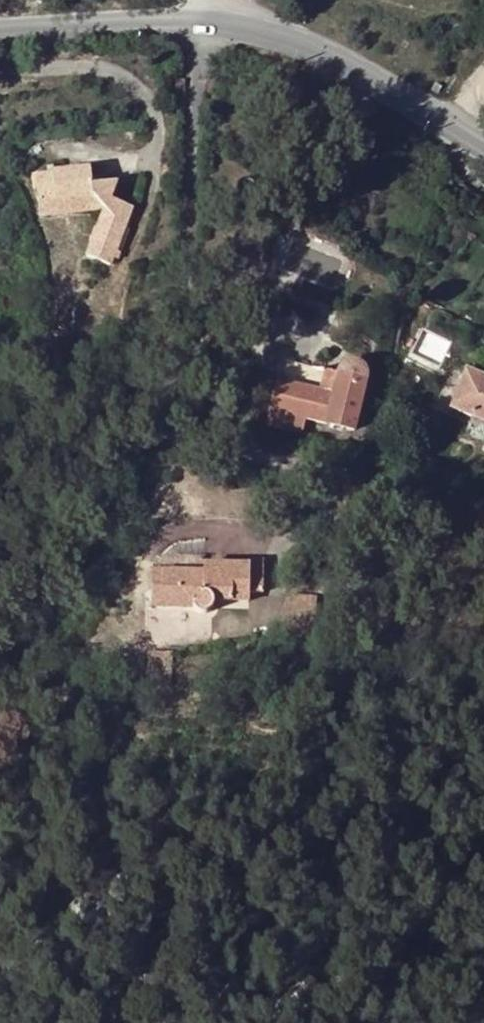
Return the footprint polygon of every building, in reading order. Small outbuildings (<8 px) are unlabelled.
[(446,90),(438,83),(432,91),(440,96),(446,90)] [(34,179),(37,204),(94,196),(102,211),(103,211),(86,259),(109,269),(112,261),(119,263),(122,254),(116,251),(131,211),(108,202),(112,192),(110,186),(90,189),(88,172),(34,179)] [(38,220),(102,211),(94,196),(37,204),(38,220)] [(161,344),(169,353),(174,348),(183,339),(178,333),(176,331),(161,344)] [(281,365),(277,384),(319,393),(333,396),(337,376),(281,365)] [(319,393),(277,384),(268,428),(302,436),(305,423),(355,432),(366,381),(365,378),(365,374),(362,372),(360,369),(357,367),(354,366),(350,366),(347,367),(344,368),(340,369),(339,372),(337,376),(333,396),(319,393)] [(452,411),(483,423),(483,382),(465,375),(452,411)] [(203,573),(150,573),(150,608),(194,609),(195,611),(198,612),(200,613),(203,613),(207,613),(209,611),(211,609),(212,606),(213,604),(249,604),(249,593),(262,593),(262,563),(248,563),(248,566),(203,566),(203,573)] [(150,603),(150,586),(141,585),(142,602),(150,603)] [(313,641),(315,601),(287,599),(271,637),(313,641)] [(251,699),(251,689),(234,689),(234,699),(251,699)]
